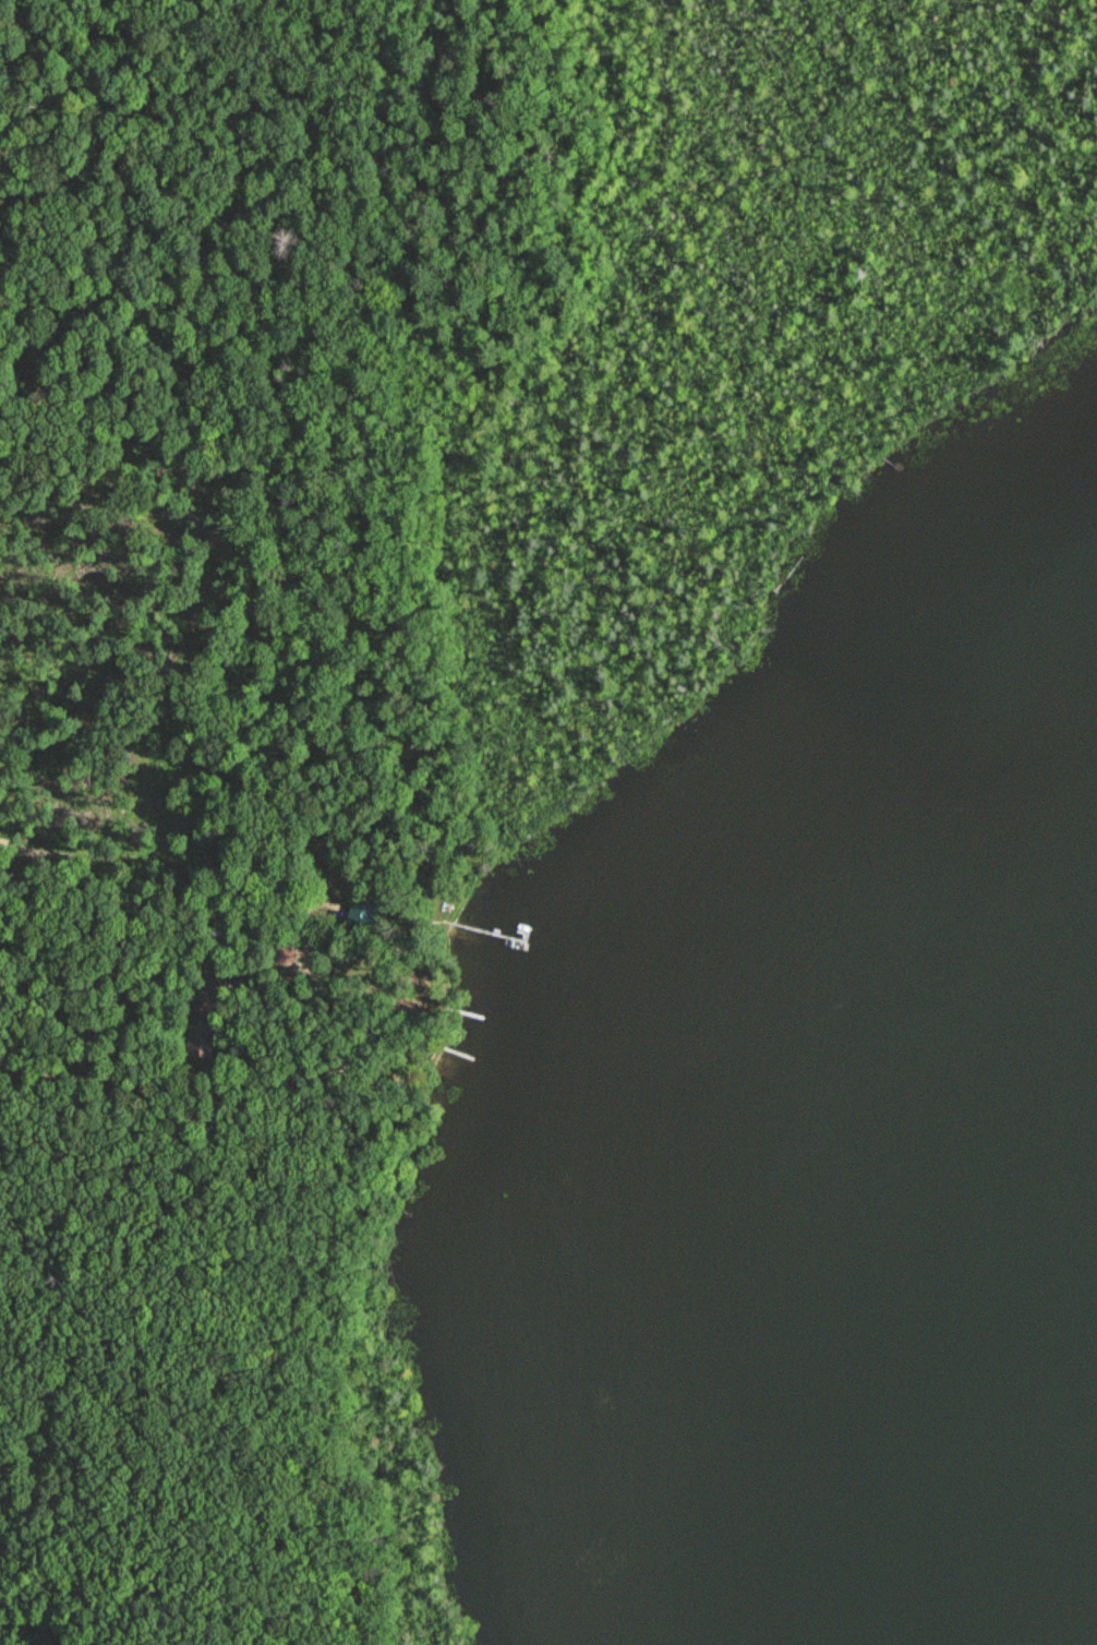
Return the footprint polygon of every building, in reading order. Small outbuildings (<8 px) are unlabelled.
[(294,964),(294,944),(274,944),(274,964),(294,964)]
